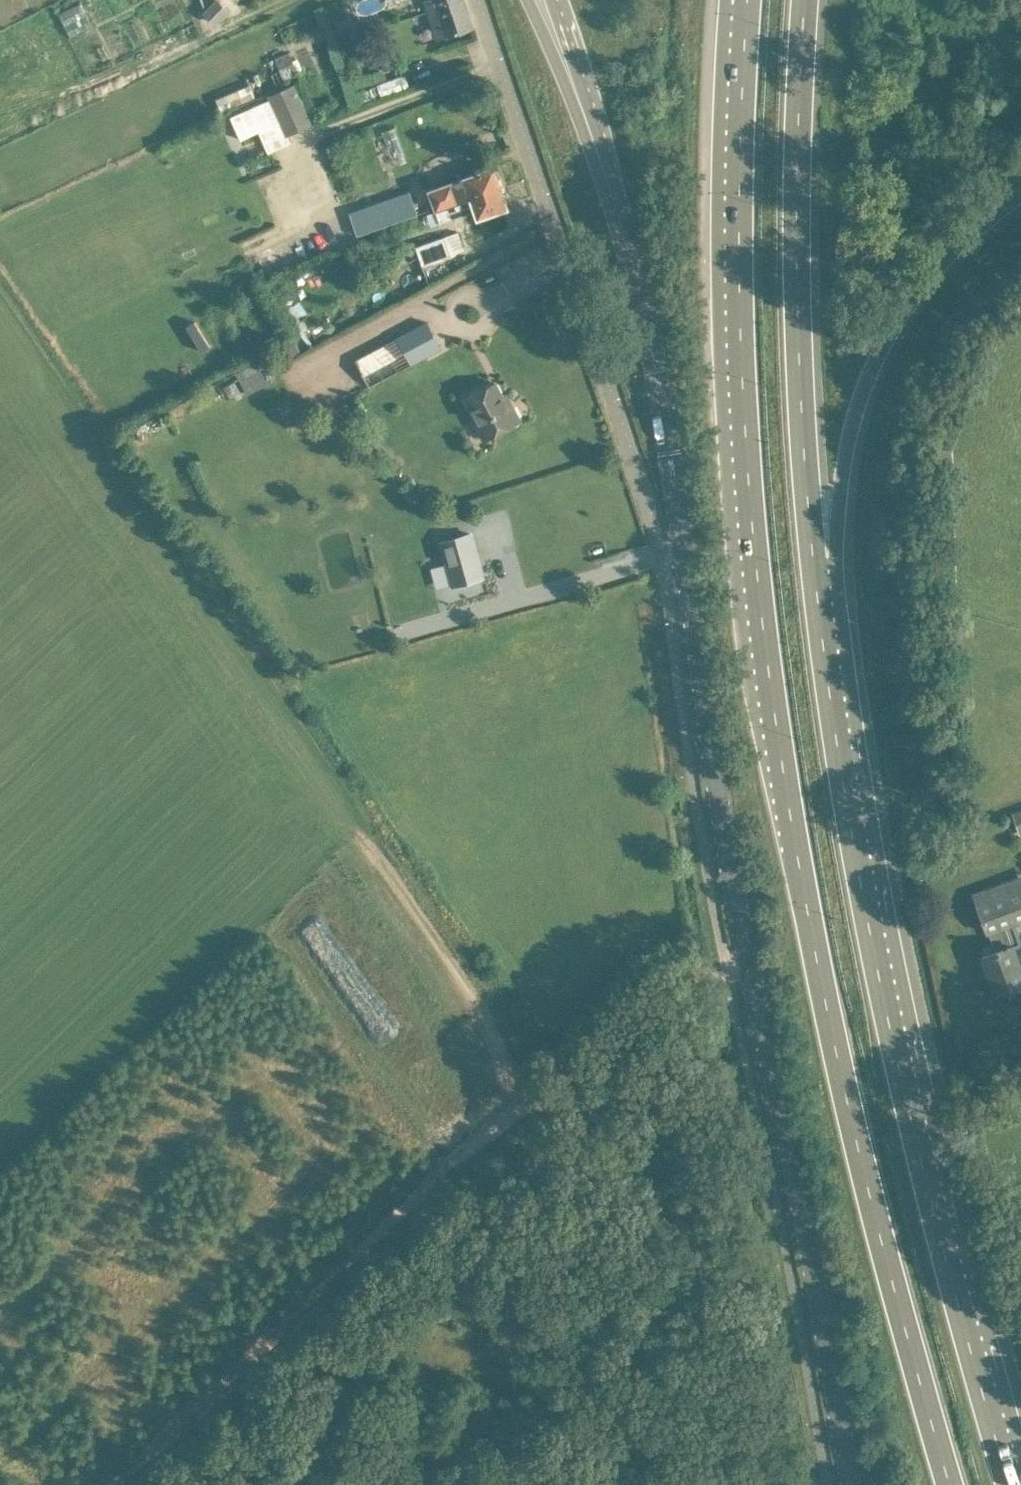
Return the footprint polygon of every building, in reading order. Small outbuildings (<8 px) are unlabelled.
[(435,38),(446,35),(454,32),(473,26),(464,0),(424,0),(435,38)] [(80,2),(60,13),(71,34),(91,23),(80,2)] [(380,55),(386,73),(400,68),(394,50),(380,55)] [(298,71),(290,51),(274,58),(283,78),(298,71)] [(405,71),(388,77),(377,82),(383,97),(410,87),(405,71)] [(271,99),(232,117),(242,139),(260,130),(269,151),(291,141),(288,134),(313,123),(295,82),(269,94),(271,99)] [(465,176),(430,188),(436,207),(436,208),(501,186),(499,181),(500,177),(498,171),(495,170),(494,167),(475,173),(465,176)] [(501,186),(436,208),(437,209),(440,219),(441,221),(450,217),(476,209),(478,216),(488,213),(507,206),(506,204),(508,201),(506,195),(503,193),(501,186)] [(410,190),(349,211),(357,235),(418,214),(410,190)] [(445,237),(417,246),(423,264),(451,255),(445,237)] [(301,318),(294,323),(298,330),(305,325),(301,318)] [(426,321),(356,359),(370,385),(441,347),(426,321)] [(256,360),(236,371),(248,392),(268,381),(256,360)] [(495,382),(477,391),(467,397),(489,436),(521,419),(511,402),(507,405),(495,382)] [(483,575),(471,532),(441,541),(453,584),(483,575)] [(1020,834),(1020,808),(1012,811),(1020,834)] [(977,903),(988,931),(989,931),(1005,925),(1020,919),(1020,887),(1014,890),(1010,881),(974,894),(977,903)] [(989,931),(995,950),(982,955),(996,993),(997,993),(1000,1001),(1005,1006),(1011,1006),(1020,1001),(1020,967),(1012,944),(1005,925),(989,931)]
